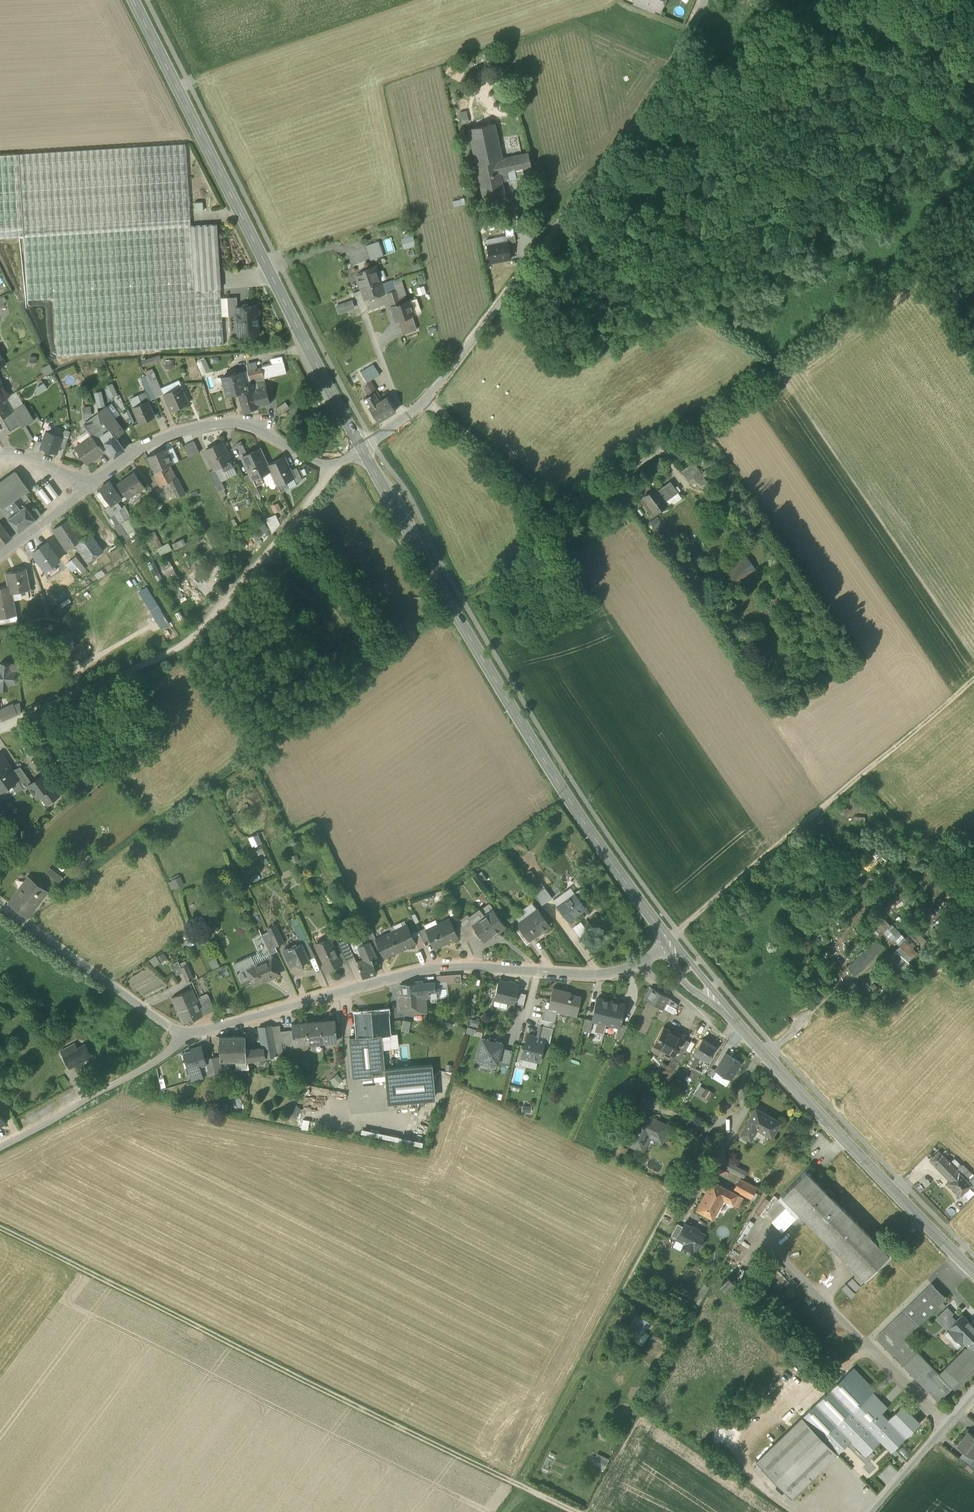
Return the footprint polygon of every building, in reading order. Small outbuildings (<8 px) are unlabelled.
[(659,10),(663,0),(635,0),(659,10)] [(467,110),(460,112),(462,124),(469,122),(467,110)] [(471,138),(496,133),(494,123),(469,129),(471,138)] [(504,193),(502,181),(500,174),(523,169),(531,167),(528,153),(501,158),(496,133),(471,138),(483,197),(504,193)] [(186,144),(19,154),(24,236),(191,226),(186,144)] [(24,236),(19,154),(0,156),(0,238),(24,236)] [(524,176),(523,169),(500,174),(502,181),(510,179),(510,177),(515,176),(515,178),(524,176)] [(204,202),(194,202),(194,211),(203,211),(204,202)] [(191,226),(195,290),(220,289),(221,289),(217,224),(191,226)] [(195,290),(191,226),(24,236),(28,300),(54,298),(57,355),(224,345),(220,289),(195,290)] [(402,238),(404,247),(415,245),(414,236),(402,238)] [(366,246),(371,260),(384,256),(379,241),(366,246)] [(487,246),(490,263),(511,258),(508,241),(487,246)] [(356,277),(361,291),(382,283),(376,267),(364,271),(364,274),(356,277)] [(382,284),(385,294),(387,293),(403,287),(400,278),(382,284)] [(382,284),(382,283),(361,291),(365,301),(385,294),(382,284)] [(387,293),(392,307),(407,301),(403,287),(387,293)] [(227,298),(229,316),(237,315),(237,307),(237,297),(227,298)] [(336,305),(340,314),(356,306),(352,298),(336,305)] [(417,298),(409,301),(413,313),(421,311),(417,298)] [(414,314),(413,313),(409,301),(409,300),(407,301),(392,307),(391,307),(396,320),(398,319),(412,315),(414,314)] [(237,315),(238,335),(258,333),(257,316),(259,313),(259,310),(257,308),(257,306),(249,307),(247,304),(244,304),(242,307),(237,307),(237,315)] [(398,319),(403,334),(416,330),(412,315),(398,319)] [(141,361),(143,365),(161,360),(160,355),(141,361)] [(211,371),(205,359),(197,363),(202,375),(211,371)] [(246,363),(247,371),(257,369),(256,361),(246,363)] [(261,367),(261,368),(263,375),(263,376),(264,376),(271,374),(271,373),(277,372),(277,371),(284,369),(282,362),(261,367)] [(263,376),(264,379),(286,373),(283,362),(282,362),(284,369),(277,371),(277,372),(271,373),(271,374),(264,376),(263,376)] [(53,372),(49,364),(41,368),(44,376),(53,372)] [(360,372),(367,383),(378,375),(371,365),(360,372)] [(247,371),(250,379),(263,375),(261,368),(257,369),(247,371)] [(149,371),(145,373),(146,376),(149,382),(157,379),(154,372),(150,374),(149,371)] [(241,372),(245,386),(251,384),(250,379),(247,371),(241,372)] [(238,392),(242,391),(241,387),(245,386),(241,372),(222,377),(227,395),(234,393),(233,390),(237,389),(238,392)] [(263,376),(263,375),(250,379),(251,384),(252,389),(258,387),(257,383),(264,381),(264,379),(263,376)] [(149,382),(146,376),(140,378),(143,385),(149,382)] [(157,379),(149,382),(156,398),(163,395),(163,394),(161,388),(157,379)] [(179,380),(161,388),(163,394),(182,386),(179,380)] [(258,387),(252,389),(257,407),(270,404),(264,381),(257,383),(258,387)] [(5,398),(8,396),(0,382),(0,401),(5,398)] [(150,400),(156,398),(149,382),(143,385),(150,400)] [(47,388),(44,383),(36,387),(35,391),(38,395),(47,388)] [(108,389),(106,390),(109,398),(117,395),(112,383),(106,386),(108,389)] [(251,384),(245,386),(241,387),(242,391),(238,392),(243,411),(257,407),(252,389),(251,384)] [(170,410),(171,411),(189,403),(189,402),(187,403),(181,387),(182,387),(182,386),(163,394),(163,395),(164,395),(165,394),(172,410),(170,410)] [(8,396),(5,398),(12,410),(23,404),(16,392),(16,391),(8,396)] [(101,391),(94,393),(97,408),(105,406),(101,391)] [(144,394),(139,396),(142,403),(147,401),(144,394)] [(364,399),(370,408),(376,404),(370,395),(364,399)] [(133,407),(142,403),(139,396),(130,400),(133,407)] [(387,397),(376,404),(370,408),(378,421),(395,410),(387,397)] [(12,410),(5,398),(0,401),(0,418),(2,417),(4,416),(12,411),(12,410)] [(154,417),(147,401),(142,403),(133,407),(140,423),(154,417)] [(276,408),(279,413),(289,407),(285,402),(276,408)] [(23,404),(12,410),(12,411),(4,416),(8,422),(16,417),(20,425),(22,427),(33,421),(23,404)] [(111,404),(106,408),(114,419),(119,415),(111,404)] [(82,408),(83,417),(92,417),(91,407),(82,408)] [(104,434),(111,431),(119,425),(114,419),(106,408),(105,407),(98,412),(98,413),(98,414),(100,419),(104,434)] [(83,424),(83,425),(98,414),(98,413),(83,424)] [(86,429),(100,419),(98,414),(83,425),(86,429)] [(5,423),(10,431),(20,425),(16,417),(8,422),(5,423)] [(92,437),(96,444),(97,444),(102,439),(101,437),(104,434),(100,419),(86,429),(87,430),(92,437)] [(124,432),(119,425),(111,431),(116,438),(124,432)] [(62,437),(59,447),(64,449),(70,432),(65,429),(62,437)] [(77,437),(81,443),(82,444),(92,437),(87,430),(77,437)] [(105,445),(114,457),(125,450),(116,438),(111,431),(104,434),(101,437),(102,439),(106,445),(105,445)] [(62,437),(46,432),(41,448),(56,454),(59,447),(62,437)] [(676,452),(679,455),(706,435),(703,432),(676,452)] [(96,444),(92,437),(82,444),(81,443),(75,448),(87,464),(92,460),(97,457),(103,452),(97,444),(96,444)] [(183,446),(188,457),(199,452),(194,441),(183,446)] [(236,443),(241,454),(246,452),(241,441),(236,443)] [(206,450),(214,468),(215,467),(230,460),(221,442),(206,450)] [(252,479),(253,479),(261,475),(271,470),(268,465),(260,448),(242,457),(250,473),(252,479)] [(146,458),(154,473),(169,465),(173,464),(166,449),(146,458)] [(283,458),(268,465),(271,470),(278,485),(293,478),(294,477),(291,470),(285,459),(283,458)] [(237,475),(230,460),(215,467),(215,469),(222,482),(237,475)] [(693,462),(681,470),(694,489),(698,486),(699,487),(707,481),(693,462)] [(160,486),(169,482),(176,478),(169,465),(154,473),(160,486)] [(293,478),(296,482),(302,479),(296,467),(291,470),(294,477),(293,478)] [(209,472),(215,485),(222,482),(215,469),(209,472)] [(3,508),(9,503),(16,499),(19,497),(21,495),(29,489),(16,472),(0,484),(0,504),(3,508)] [(125,493),(128,498),(144,487),(134,473),(118,484),(125,493)] [(248,485),(250,489),(256,486),(253,479),(252,479),(250,473),(244,476),(248,485)] [(264,482),(261,475),(253,479),(256,486),(264,482)] [(184,495),(176,478),(169,482),(178,498),(184,495)] [(670,481),(658,490),(666,501),(678,492),(670,481)] [(100,489),(102,491),(99,493),(106,502),(108,500),(111,503),(111,504),(117,501),(121,498),(121,497),(114,487),(110,482),(100,489)] [(215,485),(218,492),(225,489),(222,482),(215,485)] [(114,487),(121,497),(125,493),(118,484),(114,487)] [(250,489),(253,495),(259,493),(256,486),(250,489)] [(667,503),(666,501),(658,490),(656,488),(643,498),(654,513),(667,503)] [(678,492),(666,501),(667,503),(670,507),(682,498),(678,492)] [(16,499),(9,503),(3,508),(10,517),(8,519),(18,532),(35,520),(42,515),(36,508),(30,512),(25,506),(19,497),(16,499)] [(104,508),(117,526),(129,519),(131,518),(125,505),(121,507),(117,501),(111,504),(111,503),(104,508)] [(270,530),(281,525),(275,514),(265,518),(270,530)] [(651,521),(656,528),(662,524),(657,516),(651,521)] [(53,530),(67,549),(76,543),(76,542),(83,537),(70,518),(53,530)] [(137,534),(129,519),(117,526),(115,528),(124,542),(137,534)] [(0,546),(11,538),(0,523),(0,546)] [(261,535),(268,530),(264,523),(256,529),(261,535)] [(150,534),(158,549),(162,547),(155,531),(150,534)] [(76,543),(89,561),(103,552),(89,533),(83,537),(76,542),(76,543)] [(171,544),(174,548),(184,542),(182,538),(171,544)] [(168,544),(162,547),(158,549),(161,555),(172,550),(168,544)] [(86,569),(76,556),(66,564),(77,577),(86,569)] [(725,571),(735,584),(743,578),(749,573),(755,569),(746,556),(725,571)] [(158,563),(166,578),(176,573),(169,558),(158,563)] [(295,569),(300,577),(309,570),(304,563),(295,569)] [(5,573),(8,586),(11,586),(12,593),(30,590),(26,569),(5,573)] [(749,573),(743,578),(746,582),(752,577),(749,573)] [(12,593),(11,586),(8,586),(0,588),(0,618),(17,615),(12,593)] [(179,612),(175,614),(185,632),(188,629),(179,612)] [(185,632),(175,614),(165,619),(176,639),(180,637),(185,632)] [(8,690),(8,686),(12,683),(16,684),(19,680),(20,676),(23,676),(23,664),(0,663),(0,690),(8,690)] [(17,714),(14,706),(0,712),(0,722),(17,714)] [(16,778),(17,778),(13,773),(1,756),(0,756),(0,789),(16,778)] [(18,780),(24,788),(29,785),(32,782),(21,767),(13,773),(17,778),(16,778),(18,780)] [(42,795),(48,803),(58,796),(53,787),(53,785),(50,781),(47,780),(45,777),(41,780),(39,777),(32,782),(29,785),(38,798),(42,795)] [(13,784),(19,792),(24,788),(18,780),(13,784)] [(250,839),(254,848),(262,844),(258,835),(250,839)] [(46,873),(59,884),(62,879),(49,869),(46,873)] [(171,889),(184,884),(181,876),(168,881),(171,889)] [(9,903),(21,912),(27,903),(35,908),(47,892),(28,878),(9,903)] [(535,895),(542,905),(552,898),(545,888),(539,892),(535,895)] [(557,906),(568,921),(586,908),(575,893),(557,906)] [(732,902),(735,905),(741,900),(738,897),(732,902)] [(532,902),(514,915),(520,922),(530,915),(531,915),(538,910),(532,902)] [(27,903),(21,912),(28,917),(35,908),(27,903)] [(489,904),(480,911),(484,917),(494,910),(489,904)] [(478,933),(484,941),(497,931),(498,932),(506,927),(494,910),(484,917),(473,925),(478,933)] [(523,927),(530,937),(540,930),(540,931),(549,925),(538,910),(531,915),(530,915),(520,922),(519,922),(523,927)] [(473,925),(484,917),(480,911),(470,918),(473,925)] [(359,917),(364,929),(370,926),(372,925),(367,914),(359,917)] [(458,923),(458,924),(463,935),(464,935),(466,939),(478,933),(473,925),(470,918),(468,915),(458,923)] [(508,919),(517,931),(523,927),(519,922),(520,922),(514,915),(508,919)] [(430,939),(434,949),(458,937),(453,927),(449,918),(437,924),(438,925),(427,931),(426,931),(430,939)] [(299,939),(305,937),(299,919),(293,921),(299,939)] [(588,932),(581,923),(573,928),(580,938),(588,932)] [(406,926),(392,933),(400,950),(415,943),(416,943),(413,937),(407,924),(406,925),(406,926)] [(458,937),(463,935),(458,924),(453,927),(458,937)] [(885,931),(899,946),(907,939),(892,924),(885,931)] [(268,932),(275,946),(283,942),(275,926),(267,929),(268,932)] [(364,929),(374,951),(380,948),(376,940),(370,926),(364,929)] [(418,931),(419,934),(424,942),(430,939),(426,931),(427,931),(425,927),(418,931)] [(277,951),(275,946),(268,932),(261,935),(270,954),(277,951)] [(398,951),(400,950),(392,933),(376,940),(380,948),(384,958),(393,954),(392,953),(397,950),(398,951)] [(425,946),(424,942),(419,934),(413,937),(416,943),(415,943),(418,949),(425,946)] [(315,944),(327,970),(341,963),(333,947),(329,938),(315,944)] [(338,942),(339,944),(346,960),(354,957),(346,939),(338,942)] [(359,951),(359,950),(358,946),(362,945),(363,943),(361,940),(359,939),(352,941),(351,944),(354,951),(356,952),(359,951)] [(848,968),(855,975),(883,946),(876,939),(848,968)] [(907,940),(890,956),(898,964),(905,957),(913,966),(923,957),(907,940)] [(369,942),(362,945),(358,946),(359,950),(363,959),(358,961),(359,966),(358,967),(359,968),(360,968),(362,977),(376,973),(374,967),(372,958),(376,956),(369,942)] [(301,943),(288,950),(294,962),(296,966),(309,960),(309,959),(304,949),(301,943)] [(341,963),(346,960),(339,944),(333,947),(341,963)] [(304,949),(309,959),(315,956),(310,946),(304,949)] [(290,964),(294,962),(288,950),(288,948),(283,950),(290,964)] [(258,953),(251,956),(255,965),(262,961),(258,953)] [(154,966),(160,963),(157,956),(150,959),(154,966)] [(242,982),(250,978),(246,968),(255,965),(251,956),(233,964),(237,972),(236,972),(237,973),(242,982)] [(372,958),(374,967),(380,965),(376,956),(372,958)] [(262,961),(255,965),(246,968),(250,978),(254,986),(280,974),(272,957),(262,961)] [(177,973),(183,971),(181,967),(178,961),(173,963),(177,973)] [(187,965),(181,967),(183,971),(187,982),(194,979),(187,965)] [(401,989),(401,996),(409,994),(409,997),(425,995),(425,998),(439,997),(438,987),(435,988),(434,981),(423,983),(422,980),(414,981),(415,983),(399,985),(400,989),(401,989)] [(501,999),(501,1001),(508,1003),(508,1001),(515,1003),(518,986),(498,982),(495,998),(501,999)] [(569,1013),(577,1015),(581,996),(562,992),(563,990),(553,987),(548,1008),(557,1010),(558,1010),(558,1009),(569,1011),(569,1013)] [(645,998),(664,1008),(666,1004),(670,999),(669,998),(651,988),(645,998)] [(172,998),(178,1011),(198,1003),(192,989),(172,998)] [(526,994),(520,993),(517,1004),(523,1006),(526,994)] [(203,996),(209,1012),(214,1010),(208,994),(203,996)] [(426,1012),(425,998),(425,995),(409,997),(409,994),(401,996),(400,996),(401,1009),(413,1008),(413,1013),(426,1012)] [(200,1002),(198,1003),(203,1015),(209,1012),(203,996),(199,998),(200,1002)] [(596,1021),(605,1023),(611,1001),(597,998),(592,1020),(596,1021)] [(666,1004),(675,1009),(678,1005),(670,999),(666,1004)] [(624,1004),(611,1001),(605,1023),(606,1023),(618,1026),(619,1026),(619,1024),(624,1004)] [(183,1023),(203,1015),(198,1003),(178,1011),(183,1023)] [(553,1022),(554,1022),(557,1012),(556,1012),(557,1010),(548,1008),(545,1007),(542,1019),(553,1022)] [(358,1037),(381,1035),(390,1034),(388,1013),(374,1014),(374,1012),(355,1014),(357,1031),(358,1037)] [(467,1032),(475,1034),(478,1019),(469,1018),(467,1032)] [(582,1030),(590,1032),(592,1020),(585,1018),(582,1030)] [(542,1019),(540,1025),(552,1028),(553,1022),(542,1019)] [(335,1020),(321,1021),(322,1042),(337,1040),(337,1038),(336,1026),(335,1020)] [(402,1031),(409,1032),(411,1022),(404,1020),(402,1031)] [(308,1043),(322,1042),(321,1021),(306,1022),(308,1043)] [(605,1023),(596,1021),(594,1031),(603,1033),(606,1023),(605,1023)] [(294,1044),(308,1043),(306,1022),(292,1023),(292,1030),(293,1042),(294,1044)] [(616,1038),(620,1039),(627,1026),(619,1024),(619,1026),(618,1026),(616,1038)] [(539,1033),(551,1035),(553,1028),(552,1028),(540,1025),(539,1033)] [(259,1028),(263,1050),(265,1057),(276,1055),(274,1044),(271,1028),(271,1026),(259,1028)] [(274,1044),(282,1043),(281,1031),(280,1027),(271,1028),(274,1044)] [(673,1055),(674,1055),(683,1038),(685,1036),(677,1032),(676,1034),(663,1028),(654,1045),(673,1055)] [(539,1033),(538,1036),(544,1038),(544,1041),(550,1043),(551,1035),(539,1033)] [(390,1034),(381,1035),(383,1049),(398,1048),(397,1034),(390,1034)] [(384,1069),(383,1049),(381,1035),(358,1037),(352,1038),(349,1038),(353,1078),(385,1075),(384,1069)] [(528,1035),(526,1042),(525,1046),(524,1046),(521,1057),(523,1057),(538,1061),(539,1061),(544,1041),(544,1038),(538,1036),(533,1035),(532,1036),(528,1035)] [(231,1061),(231,1036),(219,1036),(220,1057),(220,1062),(231,1061)] [(231,1061),(246,1060),(246,1052),(245,1036),(231,1037),(231,1036),(231,1061)] [(489,1060),(497,1062),(501,1048),(502,1043),(482,1038),(478,1058),(479,1058),(489,1060)] [(672,1058),(679,1061),(689,1042),(683,1038),(674,1055),(673,1055),(672,1058)] [(694,1054),(700,1058),(707,1062),(716,1047),(702,1039),(694,1054)] [(60,1050),(64,1057),(78,1049),(75,1043),(60,1050)] [(85,1045),(78,1049),(64,1057),(70,1067),(91,1056),(85,1045)] [(512,1050),(501,1048),(497,1062),(497,1063),(509,1066),(512,1050)] [(191,1074),(192,1074),(199,1072),(200,1073),(201,1073),(200,1072),(201,1072),(199,1065),(206,1063),(204,1058),(201,1049),(184,1054),(189,1068),(191,1074)] [(246,1060),(265,1057),(263,1050),(246,1052),(246,1060)] [(714,1070),(716,1071),(727,1054),(725,1053),(714,1070)] [(694,1068),(700,1058),(694,1054),(688,1064),(694,1068)] [(740,1062),(727,1054),(716,1071),(730,1079),(740,1062)] [(212,1061),(216,1074),(221,1072),(219,1066),(218,1061),(216,1057),(212,1058),(212,1061)] [(538,1061),(523,1057),(521,1066),(536,1069),(538,1061)] [(206,1063),(209,1076),(216,1074),(212,1061),(212,1058),(204,1058),(206,1063)] [(679,1061),(672,1058),(668,1066),(674,1069),(679,1061)] [(654,1077),(667,1083),(674,1069),(668,1066),(662,1062),(654,1077)] [(742,1063),(740,1062),(730,1079),(731,1080),(742,1063)] [(385,1075),(387,1099),(435,1094),(432,1065),(384,1069),(385,1075)] [(330,1080),(335,1087),(343,1080),(338,1073),(330,1080)] [(435,1100),(435,1094),(387,1099),(387,1104),(435,1100)] [(741,1134),(750,1140),(757,1129),(772,1137),(780,1122),(756,1108),(741,1134)] [(626,1143),(642,1151),(649,1137),(661,1142),(669,1127),(641,1113),(633,1129),(634,1129),(626,1143)] [(309,1121),(303,1120),(301,1129),(308,1130),(309,1121)] [(422,1146),(423,1141),(362,1129),(361,1134),(422,1146)] [(962,1164),(956,1170),(939,1152),(930,1160),(950,1180),(947,1183),(959,1196),(970,1186),(970,1185),(967,1181),(973,1175),(962,1164)] [(725,1168),(739,1175),(742,1169),(728,1162),(725,1168)] [(889,1255),(825,1190),(805,1171),(781,1195),(800,1215),(864,1279),(889,1255)] [(734,1190),(750,1198),(756,1187),(740,1178),(734,1190)] [(696,1210),(712,1219),(720,1204),(715,1201),(718,1196),(723,1198),(732,1203),(737,1194),(712,1180),(696,1210)] [(715,1201),(720,1204),(723,1198),(718,1196),(715,1201)] [(782,1232),(798,1218),(787,1206),(771,1221),(782,1232)] [(671,1235),(676,1238),(683,1226),(677,1223),(671,1235)] [(683,1245),(692,1250),(694,1248),(696,1249),(705,1234),(684,1223),(683,1226),(676,1238),(684,1243),(683,1245)] [(725,1285),(731,1290),(739,1282),(733,1277),(725,1285)] [(851,1278),(843,1289),(854,1296),(861,1285),(851,1278)] [(931,1284),(904,1310),(918,1324),(945,1298),(931,1284)] [(936,1319),(941,1325),(951,1315),(953,1313),(947,1308),(936,1319)] [(904,1338),(918,1324),(904,1310),(875,1338),(902,1365),(916,1351),(904,1338)] [(956,1321),(951,1315),(941,1325),(947,1331),(950,1328),(949,1327),(956,1321)] [(950,1328),(963,1342),(968,1346),(973,1353),(973,1327),(962,1315),(956,1321),(949,1327),(950,1328)] [(961,1344),(947,1330),(950,1328),(947,1331),(943,1334),(957,1348),(961,1344)] [(963,1342),(950,1328),(947,1330),(961,1344),(963,1342)] [(939,1374),(939,1375),(951,1388),(951,1387),(973,1365),(973,1353),(968,1346),(939,1374)] [(939,1374),(916,1351),(902,1365),(938,1402),(952,1388),(951,1387),(951,1388),(939,1375),(939,1374)] [(791,1498),(851,1440),(879,1412),(881,1413),(887,1408),(872,1393),(875,1390),(853,1368),(756,1462),(764,1470),(791,1498)] [(887,1420),(881,1413),(879,1412),(851,1440),(865,1455),(880,1441),(883,1438),(886,1435),(889,1438),(886,1441),(894,1449),(920,1424),(902,1405),(893,1414),(887,1420)] [(971,1456),(973,1452),(973,1435),(969,1431),(957,1446),(963,1451),(971,1456)] [(886,1441),(883,1438),(880,1441),(891,1451),(894,1449),(886,1441)] [(959,1458),(968,1465),(973,1458),(971,1456),(963,1451),(959,1458)] [(764,1470),(756,1462),(751,1466),(759,1475),(764,1470)]
